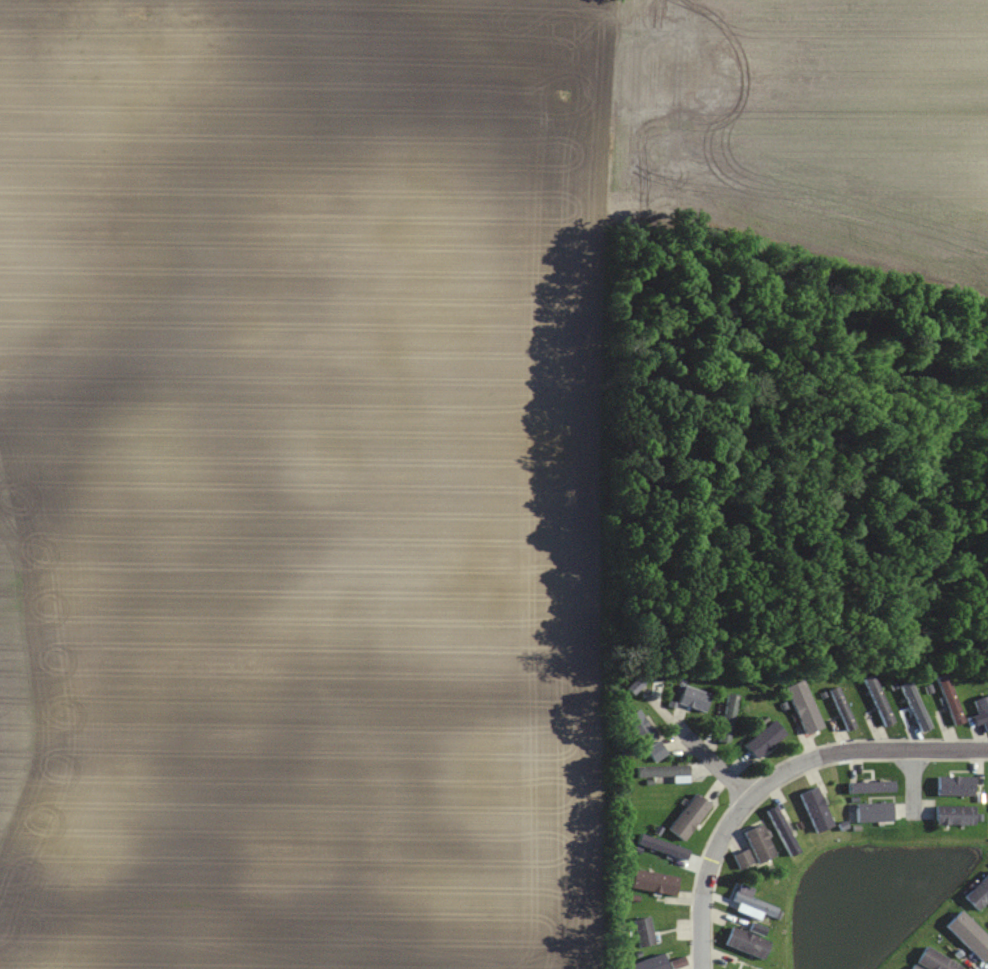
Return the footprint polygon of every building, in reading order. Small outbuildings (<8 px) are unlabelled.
[(964,722),(947,674),(937,678),(954,726),(964,722)] [(865,680),(885,727),(894,723),(873,676),(865,680)] [(806,737),(824,729),(803,680),(785,688),(806,737)] [(901,686),(922,733),(931,730),(910,682),(901,686)] [(705,713),(711,695),(684,685),(678,703),(705,713)] [(831,690),(846,732),(854,730),(839,687),(831,690)] [(738,696),(727,694),(719,742),(730,744),(738,696)] [(986,732),(987,732),(987,696),(974,701),(986,732)] [(624,719),(643,746),(656,737),(638,710),(624,719)] [(787,737),(775,721),(742,746),(755,762),(787,737)] [(653,763),(667,756),(660,742),(646,748),(653,763)] [(673,781),(688,781),(688,766),(636,767),(636,778),(673,778),(673,781)] [(973,797),(973,778),(937,778),(937,797),(973,797)] [(833,826),(816,788),(800,795),(817,834),(833,826)] [(668,829),(684,841),(711,806),(695,794),(668,829)] [(798,854),(777,807),(768,811),(789,858),(798,854)] [(974,826),(974,807),(936,807),(936,826),(974,826)] [(775,857),(761,825),(743,833),(757,865),(775,857)] [(752,865),(748,851),(734,856),(739,870),(752,865)] [(676,896),(679,877),(634,870),(631,888),(676,896)] [(987,902),(987,875),(965,897),(979,911),(987,902)] [(946,926),(982,962),(987,957),(987,938),(961,911),(946,926)] [(639,948),(655,945),(649,917),(633,921),(639,948)] [(764,960),(770,942),(731,928),(725,946),(764,960)] [(927,946),(917,962),(927,968),(961,968),(927,946)] [(631,968),(676,968),(686,966),(684,958),(667,963),(664,954),(630,965),(631,968)]
